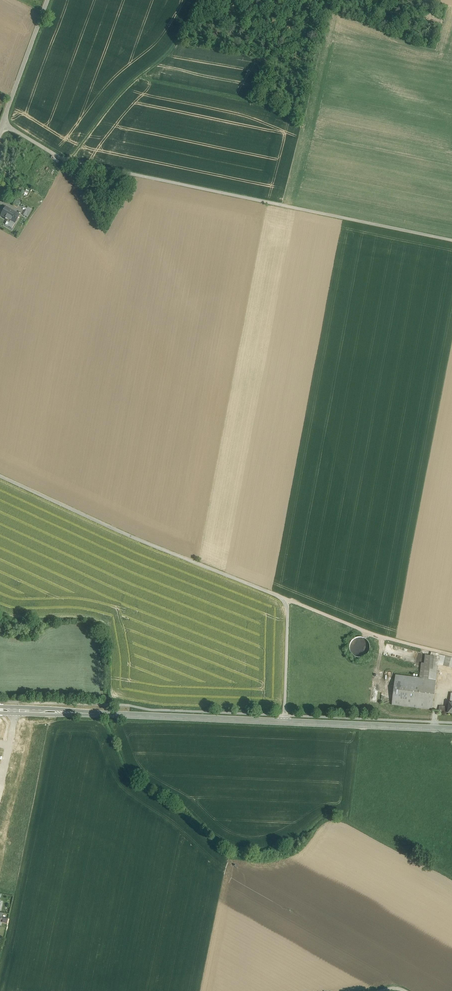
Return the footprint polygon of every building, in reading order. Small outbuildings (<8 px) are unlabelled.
[(6,207),(1,215),(15,223),(20,215),(16,213),(15,214),(10,211),(10,209),(6,207)] [(360,656),(370,649),(367,645),(369,644),(365,639),(362,642),(361,640),(358,642),(360,644),(362,643),(363,645),(356,650),(360,656)] [(431,653),(431,656),(451,661),(451,658),(431,653)] [(431,656),(426,655),(424,666),(422,665),(420,678),(428,679),(429,669),(431,656)] [(431,656),(429,669),(437,670),(438,664),(451,667),(451,661),(431,656)] [(420,678),(396,675),(392,705),(432,710),(437,670),(429,669),(428,679),(420,678)]
